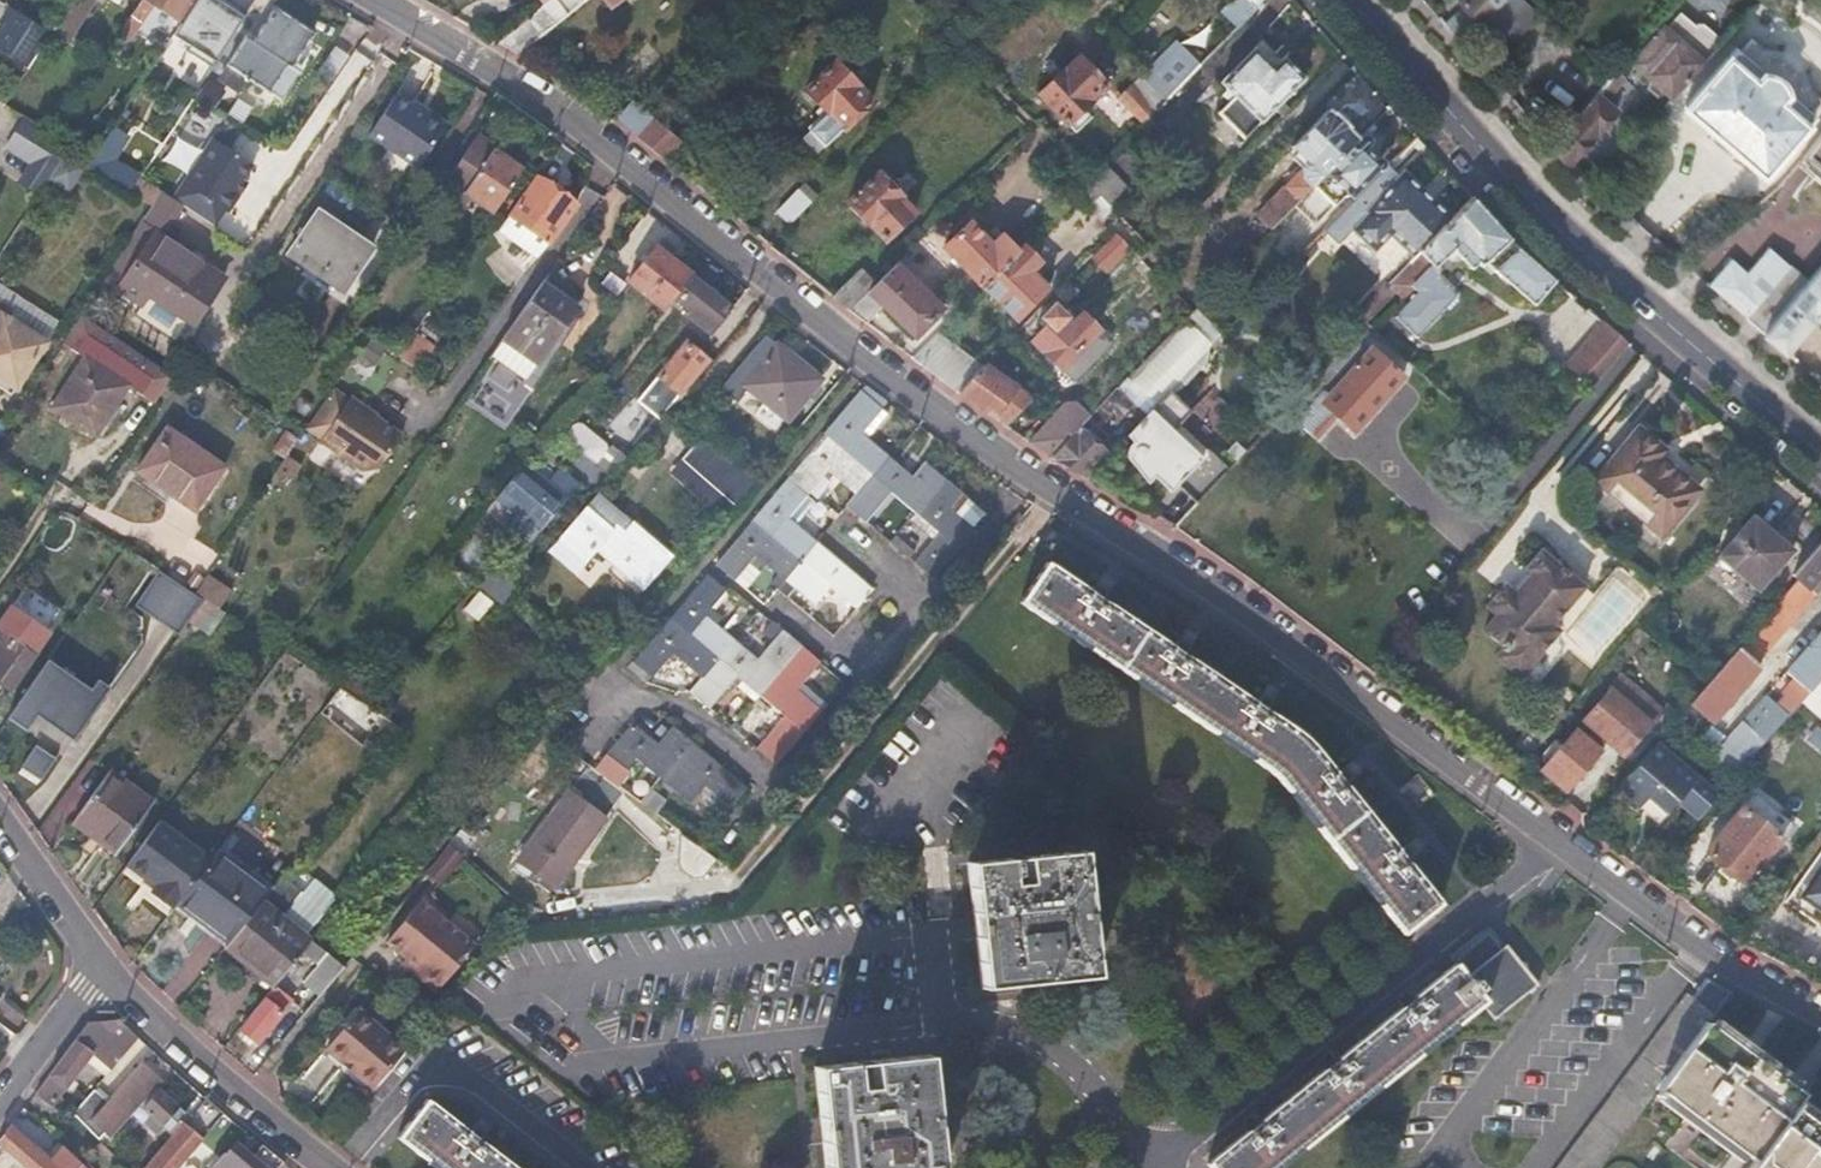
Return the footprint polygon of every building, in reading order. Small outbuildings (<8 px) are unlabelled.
[(52,29),(69,40),(94,0),(71,0),(52,29)] [(128,21),(138,27),(154,3),(183,23),(198,0),(142,0),(128,21)] [(217,59),(214,57),(252,0),(228,0),(197,45),(201,48),(188,68),(204,79),(217,59)] [(539,9),(497,41),(516,52),(583,0),(551,0),(539,9)] [(539,9),(551,0),(532,0),(539,9)] [(1217,13),(1221,16),(1209,28),(1222,42),(1252,11),(1251,9),(1260,0),(1229,0),(1217,13)] [(1458,3),(1461,7),(1444,22),(1460,40),(1479,24),(1484,19),(1501,0),(1461,0),(1458,3)] [(1507,42),(1527,20),(1506,0),(1501,0),(1484,19),(1507,42)] [(8,6),(1,18),(7,22),(14,10),(8,6)] [(7,22),(0,33),(0,51),(27,68),(50,33),(14,10),(7,22)] [(300,71),(322,39),(283,13),(260,45),(255,41),(225,84),(248,99),(256,85),(288,106),(307,76),(300,71)] [(1479,24),(1502,47),(1507,42),(1484,19),(1479,24)] [(1668,29),(1637,65),(1670,95),(1702,59),(1668,29)] [(1189,42),(1164,66),(1181,83),(1205,59),(1189,42)] [(318,73),(334,83),(350,56),(334,46),(318,73)] [(1242,139),(1300,79),(1282,59),(1271,69),(1253,51),(1221,83),(1234,97),(1217,114),(1242,139)] [(1687,106),(1763,174),(1808,123),(1731,55),(1687,106)] [(1068,124),(1106,86),(1076,56),(1063,69),(1061,69),(1036,93),(1068,124)] [(836,59),(805,90),(828,113),(810,131),(824,145),(842,127),(845,129),(872,102),(858,86),(860,84),(836,59)] [(1598,90),(1578,113),(1552,143),(1572,164),(1616,110),(1605,100),(1631,69),(1623,61),(1598,90)] [(1572,67),(1552,90),(1578,113),(1598,90),(1572,67)] [(1117,99),(1141,124),(1164,101),(1139,77),(1117,99)] [(427,112),(415,103),(400,93),(372,134),(419,165),(447,124),(443,122),(443,116),(431,107),(427,112)] [(615,117),(664,159),(683,141),(632,98),(615,117)] [(418,99),(415,103),(427,112),(431,107),(418,99)] [(1291,149),(1296,156),(1292,160),(1302,171),(1255,219),(1269,232),(1286,215),(1313,188),(1357,142),(1346,129),(1348,127),(1335,114),(1332,115),(1328,112),(1291,149)] [(202,140),(210,124),(189,114),(182,130),(202,140)] [(27,118),(25,117),(5,148),(31,165),(22,178),(35,187),(32,192),(39,197),(67,156),(48,145),(53,136),(27,118)] [(115,126),(87,168),(130,193),(136,184),(104,165),(124,131),(115,126)] [(1802,159),(1816,171),(1820,164),(1820,131),(1802,159)] [(1357,142),(1313,188),(1332,207),(1345,195),(1349,197),(1379,166),(1363,151),(1365,149),(1368,146),(1369,144),(1370,141),(1364,135),(1357,142)] [(214,139),(175,197),(217,225),(227,210),(229,211),(241,194),(237,192),(246,179),(255,165),(214,139)] [(469,189),(495,151),(478,139),(451,176),(469,189)] [(524,171),(495,151),(469,189),(463,197),(493,217),(524,171)] [(1089,176),(1074,192),(1088,207),(1099,196),(1114,209),(1128,193),(1100,166),(1089,176)] [(880,172),(848,204),(871,226),(872,225),(888,240),(916,212),(901,196),(903,194),(880,172)] [(1371,211),(1356,228),(1375,245),(1390,230),(1416,254),(1451,219),(1404,173),(1371,207),(1371,211)] [(32,192),(35,187),(22,178),(19,183),(32,192)] [(250,182),(246,179),(237,192),(241,194),(250,182)] [(544,242),(549,246),(576,206),(538,180),(511,220),(544,242)] [(804,183),(777,210),(788,222),(815,195),(804,183)] [(153,208),(136,197),(123,215),(140,226),(153,208)] [(1451,219),(1416,254),(1385,285),(1394,293),(1405,303),(1394,316),(1414,336),(1443,307),(1448,311),(1457,301),(1457,291),(1433,268),(1452,250),(1472,267),(1478,261),(1481,264),(1485,260),(1535,302),(1557,279),(1508,236),(1472,197),(1451,219)] [(351,280),(379,239),(324,202),(296,242),(351,280)] [(1286,215),(1269,232),(1276,239),(1293,222),(1286,215)] [(947,246),(982,286),(1015,252),(1003,238),(993,245),(973,223),(947,246)] [(1112,231),(1090,255),(1105,268),(1127,245),(1112,231)] [(192,321),(222,278),(156,233),(118,289),(141,304),(150,293),(192,321)] [(1704,281),(1761,330),(1806,279),(1767,243),(1744,269),(1727,255),(1704,281)] [(981,287),(1015,321),(1045,290),(1031,273),(1039,264),(1021,246),(1015,252),(982,286),(981,287)] [(691,279),(693,277),(661,252),(637,282),(670,307),(676,299),(691,279)] [(875,282),(849,307),(866,321),(883,306),(914,336),(940,310),(896,262),(875,282)] [(1761,330),(1783,349),(1815,313),(1820,319),(1820,262),(1806,279),(1761,330)] [(862,269),(834,295),(849,307),(875,282),(862,269)] [(540,345),(580,293),(552,274),(513,324),(540,345)] [(688,307),(684,312),(711,334),(731,310),(691,279),(676,299),(688,307)] [(670,307),(658,322),(670,330),(684,312),(688,307),(676,299),(670,307)] [(1060,368),(1098,328),(1081,312),(1072,320),(1053,304),(1041,315),(1046,321),(1030,340),(1060,368)] [(46,345),(3,317),(8,310),(0,305),(0,390),(11,397),(46,345)] [(1601,318),(1563,361),(1588,382),(1599,369),(1626,339),(1601,318)] [(398,355),(418,368),(439,337),(419,324),(398,355)] [(527,362),(540,345),(513,324),(501,341),(527,362)] [(369,333),(348,368),(367,379),(388,344),(369,333)] [(936,333),(912,357),(958,390),(983,363),(936,333)] [(820,381),(765,336),(721,389),(738,401),(748,389),(787,421),(820,381)] [(1351,337),(1314,377),(1313,378),(1324,389),(1291,422),(1312,442),(1336,417),(1353,432),(1402,377),(1372,350),(1369,353),(1351,337)] [(679,393),(708,360),(684,341),(657,374),(679,393)] [(94,438),(128,385),(86,357),(52,409),(94,438)] [(958,390),(985,409),(990,405),(1011,419),(1033,396),(983,363),(958,390)] [(879,410),(887,402),(866,387),(824,436),(717,563),(736,579),(756,556),(815,605),(831,588),(857,610),(873,591),(787,519),(830,469),(858,494),(849,505),(866,519),(890,491),(938,533),(915,561),(934,576),(972,530),(971,528),(983,515),(922,463),(911,475),(870,440),(889,419),(879,410)] [(1156,406),(1178,426),(1196,407),(1175,387),(1156,406)] [(347,402),(331,391),(303,431),(319,442),(318,445),(359,473),(373,471),(397,435),(375,420),(376,418),(349,400),(347,402)] [(1069,400),(1032,444),(1051,456),(1077,430),(1089,418),(1069,400)] [(1125,456),(1127,461),(1129,465),(1146,481),(1151,477),(1168,492),(1174,486),(1205,452),(1178,426),(1156,406),(1146,416),(1124,440),(1130,445),(1126,450),(1125,456)] [(1077,430),(1051,456),(1081,473),(1100,453),(1077,430)] [(1596,480),(1650,526),(1687,482),(1661,459),(1666,453),(1639,430),(1596,480)] [(220,471),(163,433),(137,474),(193,513),(220,471)] [(734,507),(756,481),(705,435),(682,463),(734,507)] [(1205,452),(1174,486),(1193,504),(1232,463),(1213,445),(1205,452)] [(615,448),(598,466),(615,479),(630,461),(615,448)] [(569,500),(528,465),(499,499),(542,534),(569,500)] [(1697,491),(1687,482),(1650,526),(1661,535),(1697,491)] [(619,521),(595,501),(539,568),(563,593),(595,554),(642,592),(667,562),(626,528),(622,533),(614,527),(619,521)] [(1752,519),(1718,556),(1758,589),(1791,552),(1752,519)] [(1789,575),(1796,581),(1807,590),(1820,575),(1820,576),(1820,538),(1789,575)] [(1504,583),(1485,605),(1495,614),(1484,629),(1503,646),(1495,656),(1519,676),(1559,628),(1555,623),(1586,585),(1541,547),(1524,566),(1530,572),(1515,591),(1504,583)] [(1410,926),(1444,893),(1305,740),(1047,559),(1022,595),(1274,771),(1410,926)] [(501,566),(481,588),(506,607),(531,577),(519,566),(512,574),(501,566)] [(159,571),(137,605),(180,633),(202,600),(159,571)] [(757,751),(774,766),(817,714),(792,693),(817,663),(780,632),(755,660),(704,617),(725,591),(707,577),(630,666),(645,680),(650,676),(653,679),(673,655),(701,678),(688,694),(707,709),(734,677),(783,718),(757,751)] [(1784,595),(1799,608),(1810,594),(1807,590),(1796,581),(1784,595)] [(480,620),(493,599),(476,589),(463,610),(480,620)] [(1784,595),(1769,612),(1772,615),(1770,618),(1777,625),(1776,627),(1780,630),(1799,608),(1784,595)] [(1769,612),(1705,686),(1672,725),(1697,745),(1711,721),(1762,663),(1766,658),(1775,643),(1772,639),(1780,630),(1776,627),(1777,625),(1770,618),(1772,615),(1769,612)] [(33,653),(0,630),(0,685),(7,690),(33,653)] [(1805,650),(1788,669),(1790,671),(1787,676),(1792,681),(1784,691),(1798,702),(1820,678),(1820,676),(1820,631),(1805,650)] [(288,658),(280,654),(274,662),(283,667),(288,658)] [(92,691),(47,660),(7,718),(27,732),(37,716),(74,741),(110,689),(99,681),(92,691)] [(1622,677),(1583,721),(1623,755),(1661,711),(1622,677)] [(1820,725),(1820,679),(1820,678),(1798,702),(1796,705),(1820,725)] [(372,751),(393,722),(341,684),(320,712),(372,751)] [(1768,693),(1712,757),(1736,776),(1791,712),(1768,693)] [(593,770),(617,788),(630,774),(625,771),(634,760),(659,781),(689,806),(703,789),(729,810),(745,792),(670,730),(657,746),(632,726),(593,770)] [(1574,732),(1540,769),(1564,790),(1597,751),(1574,732)] [(33,743),(14,776),(34,788),(54,755),(33,743)] [(1657,743),(1617,788),(1640,806),(1647,798),(1668,814),(1698,778),(1657,743)] [(625,771),(630,774),(650,792),(659,781),(634,760),(625,771)] [(556,889),(627,795),(617,788),(593,770),(591,769),(520,861),(556,889)] [(107,774),(73,822),(116,854),(151,805),(107,774)] [(1747,807),(1707,852),(1745,884),(1783,838),(1747,807)] [(146,898),(169,915),(179,902),(191,885),(199,874),(207,864),(155,826),(123,871),(151,892),(146,898)] [(439,881),(460,857),(448,846),(427,871),(439,881)] [(191,885),(179,902),(229,940),(265,894),(215,853),(207,864),(199,874),(191,885)] [(1093,978),(1079,853),(969,864),(982,990),(1093,978)] [(229,940),(224,946),(272,989),(311,944),(281,918),(315,876),(294,858),(265,894),(229,940)] [(1804,889),(1820,902),(1820,867),(1804,889)] [(476,946),(421,902),(389,940),(418,964),(412,970),(438,992),(476,946)] [(304,982),(321,998),(343,972),(311,944),(272,989),(238,1028),(256,1043),(293,1001),(289,998),(304,982)] [(1206,1161),(1212,1167),(1273,1167),(1482,1002),(1493,1015),(1537,980),(1507,944),(1466,976),(1455,962),(1206,1161)] [(1713,1011),(1686,992),(1555,1167),(1597,1167),(1657,1087),(1707,1020),(1713,1011)] [(327,1048),(372,1087),(406,1049),(361,1009),(327,1048)] [(128,1050),(138,1039),(118,1019),(90,1022),(36,1091),(53,1103),(93,1053),(112,1068),(128,1050)] [(1736,1042),(1707,1020),(1657,1087),(1658,1088),(1655,1093),(1658,1095),(1662,1091),(1687,1110),(1683,1115),(1702,1129),(1706,1124),(1754,1159),(1798,1099),(1803,1091),(1754,1055),(1758,1049),(1741,1036),(1736,1042)] [(296,1036),(282,1087),(307,1093),(321,1043),(296,1036)] [(927,1055),(812,1069),(823,1167),(939,1167),(927,1055)] [(106,1133),(108,1135),(138,1102),(154,1084),(160,1079),(143,1063),(108,1101),(94,1088),(81,1102),(73,1111),(100,1139),(106,1133)] [(160,1089),(154,1084),(138,1102),(144,1107),(160,1089)] [(169,1130),(174,1133),(184,1122),(189,1116),(160,1089),(144,1107),(151,1113),(169,1130)] [(223,1113),(215,1106),(206,1099),(144,1167),(174,1167),(223,1113)] [(1798,1099),(1754,1159),(1747,1167),(1820,1167),(1820,1116),(1798,1099)] [(426,1101),(398,1139),(436,1167),(514,1167),(426,1101)] [(9,1126),(0,1138),(0,1147),(24,1167),(78,1167),(82,1164),(64,1147),(48,1163),(9,1126)] [(283,1163),(266,1149),(248,1167),(229,1149),(224,1154),(222,1153),(208,1167),(278,1167),(283,1163)]
